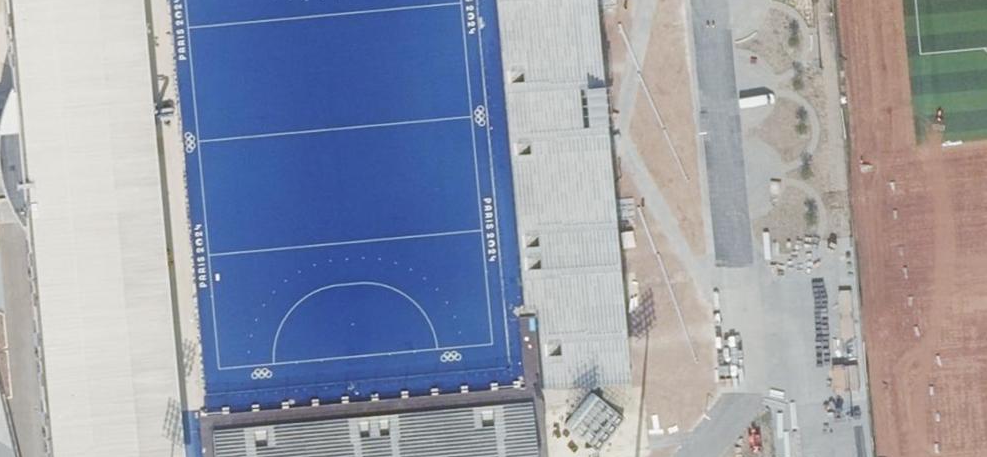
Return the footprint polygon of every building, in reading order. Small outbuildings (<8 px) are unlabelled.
[(187,443),(179,444),(178,435),(186,434),(183,397),(180,397),(172,314),(167,314),(159,225),(154,226),(139,67),(144,67),(140,0),(4,0),(15,119),(0,120),(0,202),(23,200),(46,456),(189,456),(187,443)] [(525,315),(540,313),(547,390),(628,382),(594,0),(497,0),(525,315)] [(747,37),(775,33),(771,0),(743,0),(747,37)] [(882,221),(893,397),(967,392),(945,38),(863,43),(873,196),(866,197),(867,222),(882,221)] [(212,430),(214,456),(537,456),(532,401),(212,430)]
